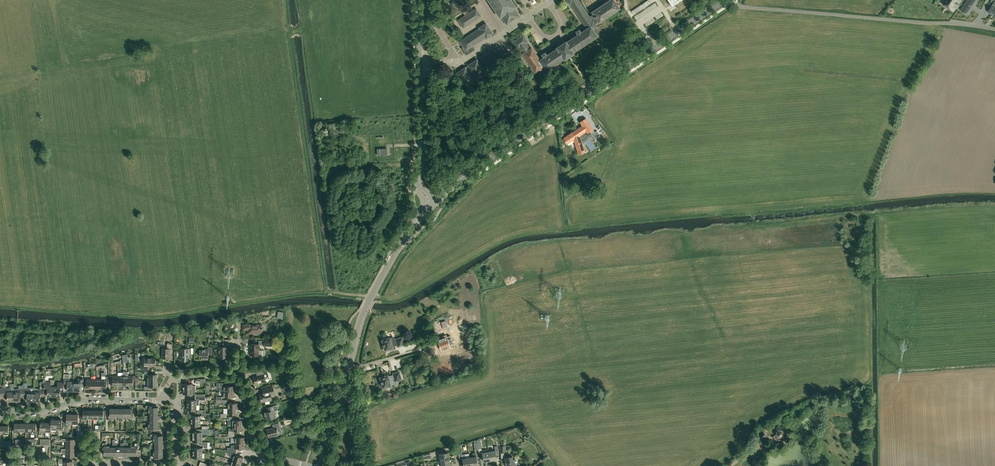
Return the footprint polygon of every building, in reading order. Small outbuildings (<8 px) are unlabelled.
[(461,0),(454,0),(445,6),(447,10),(461,0)] [(501,17),(507,25),(520,17),(515,8),(517,8),(512,0),(487,0),(500,18),(501,17)] [(615,0),(611,0),(592,12),(594,14),(590,17),(579,0),(566,0),(570,6),(571,5),(586,28),(581,32),(579,29),(575,31),(577,34),(567,41),(567,40),(556,47),(557,48),(546,54),(545,52),(541,54),(543,57),(540,59),(532,47),(530,48),(529,47),(527,43),(529,42),(524,35),(512,42),(527,67),(530,66),(535,73),(544,68),(546,71),(565,59),(575,53),(574,52),(598,36),(594,30),(598,28),(596,24),(599,22),(599,23),(620,9),(615,0)] [(671,4),(668,6),(672,11),(678,6),(677,4),(682,0),(668,0),(671,4)] [(961,0),(943,0),(941,2),(954,10),(961,0)] [(965,13),(971,6),(966,2),(960,10),(965,13)] [(463,29),(482,17),(477,8),(469,13),(467,9),(463,12),(465,16),(458,21),(463,29)] [(634,16),(637,20),(644,15),(641,11),(634,16)] [(478,27),(479,28),(460,41),(464,49),(463,50),(466,55),(473,50),(472,48),(486,38),(486,39),(494,33),(486,22),(478,27)] [(490,54),(497,65),(501,63),(493,51),(490,54)] [(482,59),(490,71),(493,68),(485,57),(482,59)] [(455,73),(456,75),(461,81),(466,89),(487,74),(477,59),(467,65),(468,67),(466,68),(466,66),(455,73)] [(593,129),(586,118),(580,122),(582,125),(563,138),(567,144),(574,140),(578,154),(585,152),(581,140),(588,135),(587,133),(593,129)] [(262,334),(262,325),(243,324),(243,330),(250,330),(250,333),(262,334)] [(449,329),(453,340),(460,337),(455,327),(449,329)] [(443,338),(438,340),(442,350),(450,347),(448,342),(450,341),(452,340),(450,336),(447,338),(446,335),(443,336),(443,338)] [(392,346),(398,344),(398,347),(404,345),(402,337),(396,339),(394,340),(394,337),(390,338),(382,340),(384,345),(383,345),(382,347),(383,348),(384,349),(385,349),(385,350),(393,348),(392,346)] [(231,351),(231,339),(223,339),(223,347),(219,347),(219,357),(227,357),(227,353),(229,351),(231,351)] [(172,350),(172,344),(167,344),(167,349),(162,349),(162,358),(170,358),(170,350),(172,350)] [(250,355),(258,355),(258,357),(263,357),(263,350),(259,350),(259,344),(250,344),(250,355)] [(212,354),(212,347),(208,347),(208,349),(202,349),(202,350),(199,350),(199,355),(201,355),(201,359),(208,359),(208,354),(212,354)] [(189,361),(189,349),(180,349),(180,361),(189,361)] [(155,366),(155,358),(145,358),(145,365),(141,365),(141,369),(148,369),(148,366),(155,366)] [(404,362),(399,363),(399,360),(393,362),(395,371),(405,368),(404,362)] [(268,373),(267,370),(261,371),(262,375),(253,377),(255,384),(266,381),(265,378),(269,377),(268,373)] [(157,380),(157,374),(151,374),(151,371),(144,371),(144,374),(148,374),(148,380),(157,380)] [(379,381),(381,382),(383,387),(391,385),(394,384),(393,381),(395,381),(402,379),(401,379),(399,372),(393,373),(394,375),(388,376),(388,375),(380,377),(380,378),(379,380),(379,381)] [(64,387),(67,387),(67,391),(74,391),(74,381),(70,381),(70,375),(64,375),(64,382),(64,387)] [(78,381),(74,381),(74,391),(80,391),(80,385),(84,385),(84,378),(78,378),(78,381)] [(157,387),(157,380),(148,380),(148,386),(144,386),(144,389),(151,389),(151,387),(157,387)] [(44,392),(48,392),(48,396),(54,396),(54,386),(51,386),(51,382),(44,382),(44,389),(44,392)] [(60,392),(64,392),(64,387),(64,382),(58,382),(58,386),(54,386),(54,396),(60,396),(60,392)] [(220,391),(223,391),(234,391),(234,386),(226,386),(226,383),(217,383),(217,386),(220,388),(220,391)] [(4,397),(7,397),(7,401),(14,401),(14,392),(11,392),(11,388),(4,388),(4,395),(4,397)] [(27,397),(27,401),(34,401),(34,388),(31,388),(30,389),(24,389),(24,397),(27,397)] [(40,398),(44,398),(44,392),(44,389),(38,389),(35,388),(34,388),(34,401),(40,401),(40,398)] [(263,393),(259,394),(262,402),(265,401),(266,404),(270,403),(269,400),(272,400),(271,397),(271,394),(270,393),(273,392),(272,388),(265,389),(266,393),(263,393)] [(14,401),(20,401),(20,397),(24,397),(24,389),(14,389),(14,392),(14,401)] [(187,400),(187,405),(197,405),(199,405),(199,400),(205,400),(205,397),(195,397),(195,400),(187,400)] [(278,417),(277,413),(275,414),(274,409),(276,408),(275,405),(267,407),(268,411),(267,412),(264,413),(266,420),(278,417)] [(242,426),(243,420),(235,420),(235,417),(229,417),(227,417),(227,420),(228,420),(228,425),(232,425),(242,426)] [(280,428),(279,423),(273,425),(274,428),(267,430),(269,437),(278,435),(277,429),(280,428)] [(229,434),(231,434),(235,434),(235,431),(242,431),(242,426),(232,425),(232,428),(229,428),(229,434)] [(777,432),(777,434),(778,435),(775,438),(776,439),(782,440),(786,437),(787,431),(783,427),(781,427),(781,428),(779,428),(779,430),(777,432)] [(213,429),(208,429),(202,429),(202,432),(192,432),(192,437),(202,437),(202,434),(208,434),(208,432),(213,432),(213,429)] [(757,437),(762,441),(767,435),(762,431),(757,437)] [(237,434),(235,434),(231,434),(231,437),(231,440),(231,443),(234,443),(245,443),(245,437),(237,437),(237,434)] [(192,442),(201,442),(201,445),(203,445),(205,445),(208,445),(210,445),(210,443),(208,443),(208,442),(202,442),(202,437),(192,437),(192,442)] [(245,448),(245,443),(234,443),(234,445),(231,445),(231,447),(227,447),(227,450),(230,451),(236,452),(237,448),(245,448)] [(495,451),(489,452),(490,460),(497,459),(496,454),(499,453),(498,446),(494,446),(495,451)] [(236,455),(236,452),(230,451),(227,450),(227,453),(230,454),(229,456),(233,457),(232,460),(242,463),(243,458),(236,455)] [(487,450),(482,451),(482,453),(484,461),(490,460),(489,452),(489,450),(487,450)] [(440,454),(441,460),(450,459),(448,452),(440,454)] [(470,458),(471,465),(474,465),(478,465),(476,452),(473,453),(473,457),(470,458)] [(470,458),(469,454),(465,455),(465,454),(462,455),(464,465),(471,465),(470,458)] [(513,456),(505,458),(506,465),(508,465),(516,465),(514,459),(513,459),(513,456)]
